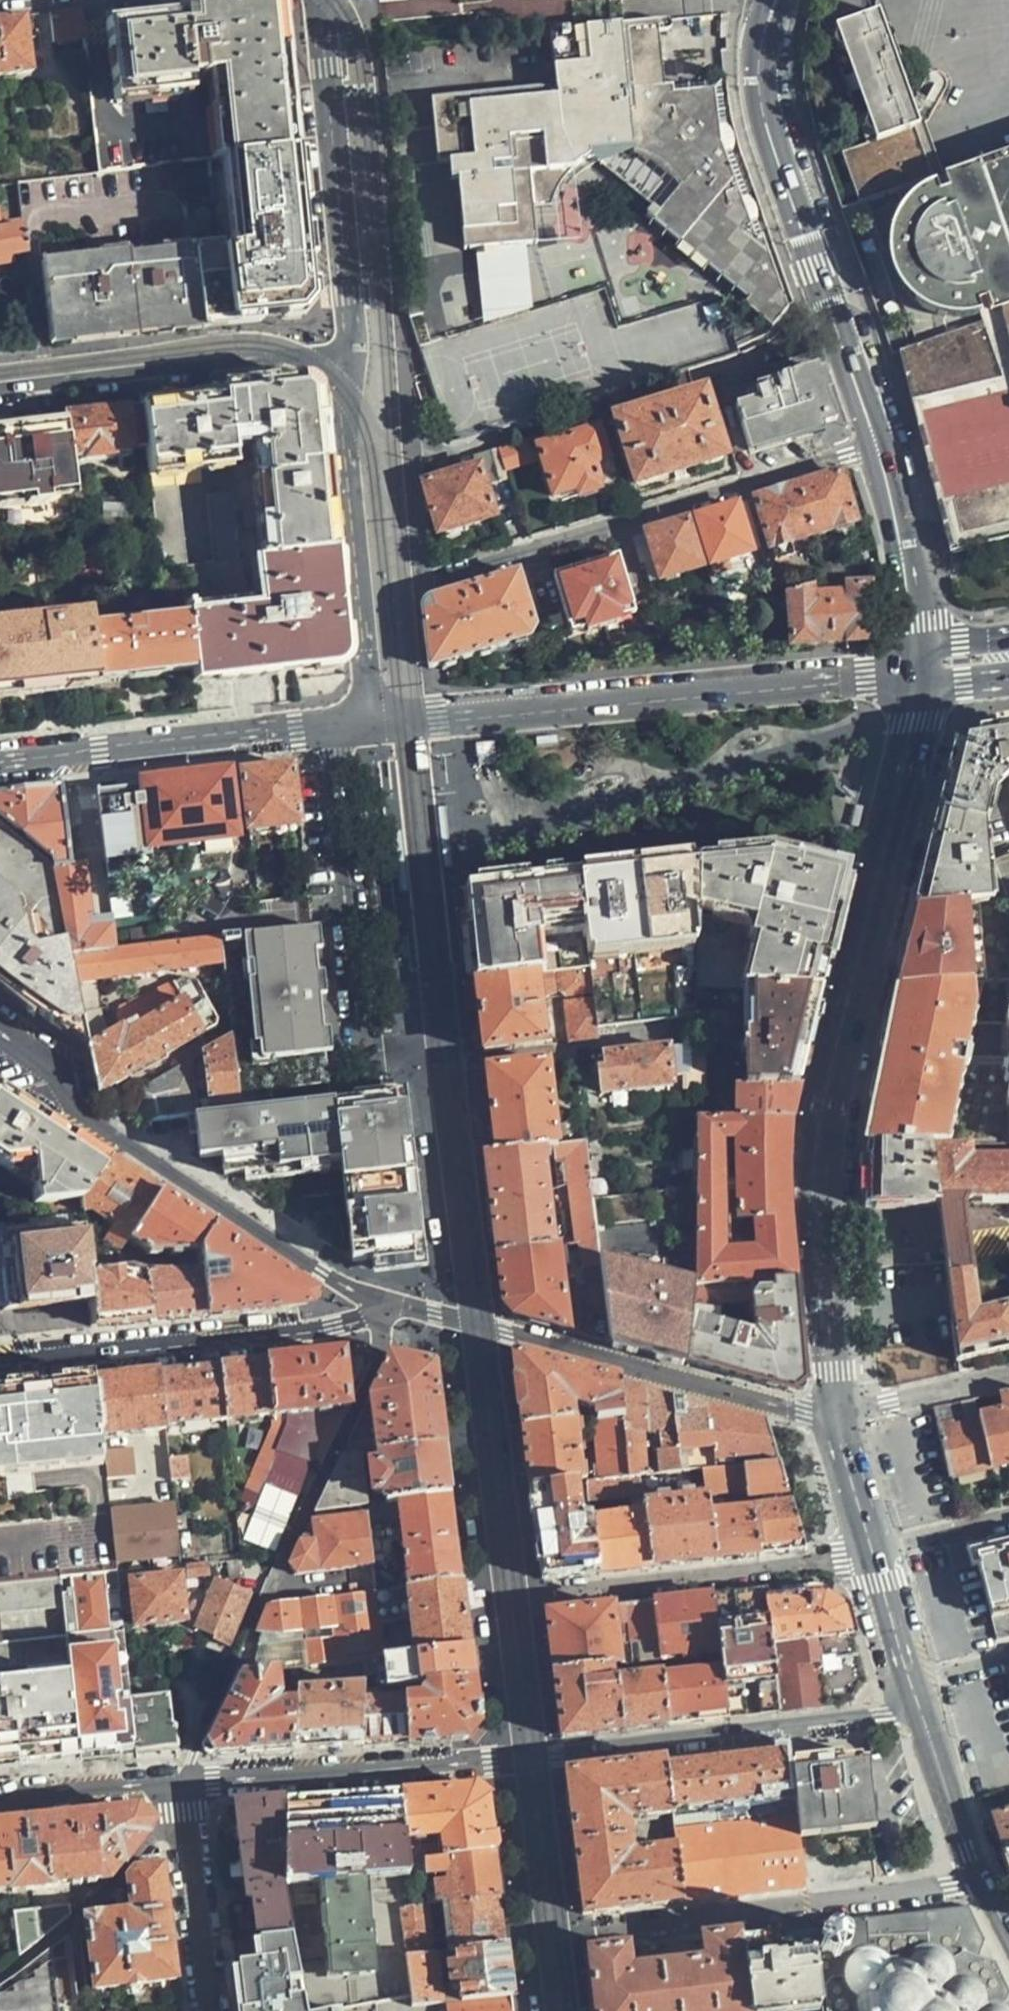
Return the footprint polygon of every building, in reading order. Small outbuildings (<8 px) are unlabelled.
[(292,149),(278,3),(275,0),(177,0),(179,15),(105,24),(113,102),(146,99),(147,102),(162,100),(163,96),(190,93),(189,83),(194,82),(193,74),(211,72),(214,105),(207,106),(213,158),(219,157),(292,149)] [(68,10),(48,12),(51,41),(82,38),(79,9),(68,10)] [(29,72),(22,16),(0,18),(0,75),(29,72)] [(834,32),(853,26),(849,17),(831,24),(834,32)] [(933,182),(881,34),(876,18),(853,26),(834,32),(874,148),(864,151),(844,158),(861,207),(933,182)] [(677,22),(674,19),(659,20),(550,30),(556,88),(431,101),(438,166),(451,165),(453,183),(461,182),(468,252),(540,246),(535,208),(532,174),(569,171),(575,167),(582,161),(588,158),(603,153),(610,152),(621,152),(632,154),(639,156),(649,160),(655,164),(663,171),(668,177),(673,185),(677,194),(657,218),(653,223),(745,302),(742,306),(770,330),(786,310),(734,164),(724,92),(668,98),(659,35),(676,32),(679,28),(680,24),(677,22)] [(874,148),(834,32),(831,24),(823,26),(864,151),(874,148)] [(916,98),(915,98),(892,30),(881,34),(933,182),(936,189),(945,185),(926,129),(928,128),(945,89),(945,84),(940,79),(933,78),(930,79),(916,98)] [(198,317),(199,328),(204,327),(204,323),(286,314),(302,295),(292,149),(219,157),(229,249),(190,253),(198,317)] [(588,158),(657,218),(677,194),(673,185),(668,177),(663,171),(655,164),(649,160),(639,156),(632,154),(621,152),(610,152),(603,153),(588,158)] [(953,552),(1008,539),(1008,163),(945,185),(936,189),(929,192),(918,201),(911,208),(905,217),(900,227),(896,243),(895,253),(896,257),(897,265),(899,271),(904,283),(909,290),(919,302),(930,310),(938,315),(952,319),(962,320),(1004,312),(1006,321),(900,355),(953,552)] [(532,174),(535,208),(551,207),(557,191),(565,177),(569,171),(532,174)] [(0,222),(0,231),(10,228),(9,222),(0,222)] [(23,251),(20,227),(10,228),(0,231),(0,255),(23,251)] [(122,325),(198,317),(190,253),(189,245),(40,263),(48,334),(122,325)] [(831,414),(817,370),(731,397),(748,454),(821,432),(831,414)] [(161,396),(140,398),(141,409),(146,450),(150,477),(230,467),(229,449),(251,445),(254,478),(253,479),(261,560),(333,550),(324,466),(316,393),(296,377),(223,386),(223,389),(209,391),(161,396)] [(713,435),(701,397),(616,423),(635,486),(659,479),(659,476),(696,465),(697,467),(720,460),(713,435)] [(731,397),(715,402),(732,458),(748,454),(731,397)] [(105,413),(63,418),(63,423),(68,460),(81,459),(83,464),(132,458),(132,451),(146,450),(141,409),(105,413)] [(0,431),(0,507),(72,499),(68,460),(63,423),(17,429),(0,431)] [(605,459),(597,430),(568,438),(538,447),(551,496),(575,489),(578,496),(597,491),(596,484),(597,481),(592,463),(605,459)] [(499,481),(491,450),(471,455),(475,467),(422,483),(437,534),(442,533),(445,541),(463,535),(460,527),(492,517),(483,486),(499,481)] [(858,522),(842,474),(799,488),(814,536),(858,522)] [(814,536),(799,488),(746,504),(756,535),(765,532),(772,549),(814,536)] [(161,573),(180,571),(187,569),(178,490),(151,493),(161,573)] [(207,497),(215,566),(241,563),(233,493),(207,497)] [(756,535),(746,504),(698,520),(711,565),(714,575),(732,571),(730,561),(753,553),(747,538),(756,535)] [(701,569),(688,523),(648,535),(663,581),(701,569)] [(340,623),(333,550),(261,560),(256,562),(258,583),(243,584),(241,563),(215,566),(187,569),(180,571),(185,615),(191,669),(193,682),(332,664),(343,654),(340,623)] [(101,553),(79,556),(81,573),(103,570),(101,553)] [(631,597),(623,568),(558,588),(574,639),(590,634),(593,643),(625,633),(622,625),(638,619),(631,597)] [(531,611),(521,573),(434,600),(429,604),(424,609),(424,623),(427,646),(429,668),(532,637),(537,632),(531,611)] [(812,587),(788,594),(789,607),(792,646),(816,644),(817,640),(853,638),(854,641),(877,639),(873,584),(851,586),(850,593),(814,597),(812,587)] [(81,598),(42,601),(43,612),(82,609),(81,598)] [(93,680),(87,627),(86,612),(56,615),(56,617),(34,620),(33,617),(0,621),(0,689),(93,680)] [(93,680),(191,669),(185,615),(87,627),(93,680)] [(94,685),(93,680),(0,689),(0,697),(58,691),(57,689),(68,688),(69,691),(83,689),(82,687),(94,685)] [(918,910),(966,907),(989,904),(988,902),(995,901),(995,877),(988,878),(987,823),(993,824),(999,798),(992,797),(1008,780),(1008,736),(975,739),(976,751),(959,753),(956,766),(952,766),(945,796),(929,862),(918,910)] [(299,762),(244,768),(252,835),(307,828),(301,772),(299,762)] [(102,794),(100,794),(112,889),(158,883),(155,856),(240,846),(231,778),(146,788),(147,792),(121,796),(119,785),(101,787),(102,794)] [(146,788),(146,781),(119,785),(121,796),(147,792),(146,788)] [(53,861),(54,872),(70,871),(63,791),(0,796),(0,818),(53,861)] [(37,1021),(88,1055),(81,1018),(76,987),(71,959),(54,872),(53,861),(0,818),(0,990),(37,1021)] [(754,990),(823,990),(840,918),(851,871),(774,850),(699,859),(699,989),(754,990)] [(699,989),(699,859),(639,866),(580,874),(590,969),(593,993),(594,1002),(597,1028),(698,1018),(699,989)] [(71,959),(114,952),(112,928),(91,929),(85,890),(73,889),(70,871),(54,872),(71,959)] [(590,969),(580,874),(465,889),(471,937),(476,984),(534,977),(560,973),(590,969)] [(966,907),(968,936),(978,935),(980,953),(970,954),(972,986),(1008,983),(1008,903),(989,904),(966,907)] [(909,949),(900,992),(972,986),(970,954),(968,936),(966,907),(918,910),(913,933),(918,933),(919,948),(909,949)] [(213,1117),(195,1120),(200,1161),(222,1159),(224,1177),(245,1175),(330,1165),(340,1163),(353,1264),(372,1261),(373,1271),(423,1265),(404,1096),(274,1111),(272,1091),(309,1087),(308,1080),(328,1078),(321,998),(314,999),(312,978),(318,977),(314,930),(222,940),(226,967),(233,1040),(242,1114),(213,1117)] [(918,933),(913,933),(909,949),(919,948),(918,933)] [(978,935),(968,936),(970,954),(980,953),(978,935)] [(226,967),(222,940),(114,952),(71,959),(76,987),(96,985),(149,977),(190,971),(226,967)] [(593,993),(590,969),(560,973),(562,995),(567,998),(593,993)] [(534,977),(476,984),(480,1017),(484,1051),(544,1045),(534,977)] [(81,1018),(88,1055),(97,1096),(124,1081),(173,1052),(215,1027),(215,1020),(197,984),(184,980),(155,991),(140,999),(118,1010),(115,1020),(121,1030),(109,1037),(99,1015),(81,1018)] [(891,992),(877,1058),(905,1059),(991,1028),(1008,1026),(1008,983),(972,986),(900,992),(891,992)] [(96,985),(76,987),(81,1018),(99,1015),(96,985)] [(807,1055),(823,990),(754,990),(754,1034),(746,1034),(746,1044),(746,1052),(755,1052),(755,1088),(799,1086),(807,1055)] [(570,1042),(598,1039),(597,1028),(594,1002),(566,1007),(570,1042)] [(213,1117),(242,1114),(233,1040),(206,1055),(213,1117)] [(705,1044),(605,1056),(607,1072),(601,1073),(604,1094),(674,1087),(675,1077),(691,1074),(694,1062),(705,1060),(705,1044)] [(491,1108),(497,1153),(540,1148),(554,1146),(556,1146),(546,1063),(487,1070),(491,1108)] [(134,1095),(146,1124),(157,1123),(172,1121),(171,1111),(196,1107),(191,1064),(178,1070),(134,1095)] [(797,1099),(799,1086),(755,1088),(740,1088),(740,1117),(793,1121),(797,1099)] [(37,1193),(37,1205),(78,1200),(104,1162),(0,1093),(0,1168),(37,1193)] [(870,1101),(867,1151),(929,1151),(1008,1150),(1008,1127),(950,1127),(948,1112),(870,1101)] [(789,1165),(793,1121),(740,1117),(695,1115),(695,1186),(694,1287),(694,1289),(797,1283),(794,1255),(790,1199),(789,1165)] [(577,1246),(598,1243),(593,1197),(586,1143),(556,1146),(554,1146),(566,1247),(577,1246)] [(491,1204),(496,1254),(553,1248),(540,1148),(497,1153),(486,1154),(491,1204)] [(961,1205),(967,1199),(1005,1199),(1006,1212),(1008,1212),(1008,1150),(929,1151),(935,1196),(960,1364),(982,1360),(1008,1354),(1008,1306),(976,1314),(961,1205)] [(929,1151),(867,1151),(868,1175),(869,1199),(891,1198),(935,1196),(929,1151)] [(107,1158),(104,1162),(78,1200),(80,1214),(92,1215),(112,1229),(100,1246),(119,1252),(125,1240),(157,1191),(107,1158)] [(245,1175),(246,1184),(331,1174),(330,1165),(245,1175)] [(598,1243),(601,1269),(638,1272),(637,1277),(667,1280),(666,1285),(694,1287),(695,1186),(593,1197),(598,1243)] [(179,1205),(157,1191),(125,1240),(142,1252),(190,1249),(208,1225),(179,1205)] [(16,1208),(0,1197),(0,1210),(16,1208)] [(78,1200),(37,1205),(16,1208),(0,1210),(0,1285),(3,1313),(88,1304),(85,1271),(80,1214),(78,1200)] [(311,1293),(208,1225),(190,1249),(190,1256),(198,1317),(304,1306),(311,1293)] [(589,1338),(610,1344),(601,1269),(598,1243),(577,1246),(588,1335),(589,1338)] [(512,1317),(568,1332),(567,1329),(558,1248),(553,1248),(496,1254),(500,1284),(503,1306),(512,1317)] [(925,1249),(869,1251),(869,1269),(900,1269),(928,1267),(925,1249)] [(139,1260),(140,1270),(147,1323),(198,1317),(190,1256),(170,1258),(171,1275),(159,1275),(157,1259),(139,1260)] [(131,1266),(85,1271),(88,1304),(91,1329),(147,1323),(140,1270),(131,1266)] [(601,1269),(610,1344),(646,1354),(689,1366),(694,1289),(694,1287),(666,1285),(667,1280),(637,1277),(638,1272),(601,1269)] [(801,1338),(797,1283),(694,1289),(689,1366),(736,1378),(794,1394),(805,1384),(801,1338)] [(567,1329),(568,1332),(589,1338),(588,1335),(567,1329)] [(936,1344),(942,1372),(957,1369),(951,1341),(936,1344)] [(342,1405),(351,1402),(369,1365),(368,1353),(268,1364),(274,1416),(288,1415),(328,1410),(342,1405)] [(625,1414),(620,1381),(563,1365),(518,1353),(513,1356),(518,1401),(522,1428),(569,1422),(567,1409),(571,1404),(594,1409),(596,1419),(625,1414)] [(377,1454),(444,1446),(434,1367),(390,1357),(343,1453),(358,1453),(359,1456),(377,1454)] [(268,1364),(223,1369),(230,1420),(274,1416),(268,1364)] [(223,1369),(160,1375),(168,1427),(198,1424),(230,1420),(223,1369)] [(160,1375),(97,1383),(103,1433),(114,1432),(152,1428),(168,1427),(160,1375)] [(654,1433),(648,1389),(620,1381),(625,1414),(635,1477),(643,1476),(648,1475),(642,1429),(654,1433)] [(0,1393),(0,1589),(67,1582),(120,1577),(118,1562),(113,1512),(90,1515),(87,1487),(38,1492),(35,1468),(107,1459),(107,1457),(107,1456),(103,1433),(97,1383),(0,1393)] [(680,1443),(674,1396),(660,1392),(648,1389),(654,1433),(660,1435),(663,1450),(659,1453),(662,1474),(670,1474),(684,1472),(680,1443)] [(1003,1394),(1005,1406),(999,1408),(999,1411),(979,1416),(980,1423),(982,1435),(991,1471),(1008,1466),(1008,1393),(1003,1394)] [(712,1440),(708,1405),(690,1400),(674,1396),(680,1443),(712,1440)] [(324,1462),(351,1402),(342,1405),(336,1419),(331,1417),(313,1457),(324,1462)] [(336,1419),(342,1405),(328,1410),(288,1415),(290,1428),(280,1450),(309,1463),(313,1457),(331,1417),(336,1419)] [(716,1459),(777,1458),(768,1421),(737,1413),(708,1405),(712,1440),(714,1454),(716,1459)] [(635,1477),(625,1414),(596,1419),(592,1419),(600,1481),(635,1477)] [(288,1415),(274,1416),(244,1488),(259,1495),(280,1450),(290,1428),(288,1415)] [(569,1422),(522,1428),(528,1476),(530,1488),(577,1484),(582,1483),(575,1422),(569,1422)] [(980,1423),(942,1430),(945,1448),(952,1479),(991,1471),(982,1435),(980,1423)] [(170,1449),(168,1427),(152,1428),(154,1443),(158,1443),(159,1450),(170,1449)] [(114,1432),(103,1433),(107,1456),(117,1454),(114,1432)] [(171,1460),(170,1449),(159,1450),(158,1443),(154,1443),(150,1444),(155,1482),(174,1480),(171,1460)] [(450,1499),(444,1446),(377,1454),(378,1464),(375,1464),(378,1495),(382,1495),(383,1507),(399,1505),(450,1499)] [(117,1454),(107,1456),(107,1457),(107,1459),(111,1495),(135,1492),(130,1453),(117,1454)] [(358,1453),(343,1453),(315,1514),(364,1509),(359,1456),(358,1453)] [(717,1469),(716,1459),(714,1454),(693,1457),(695,1470),(706,1470),(717,1469)] [(192,1457),(171,1460),(174,1480),(194,1478),(192,1457)] [(784,1483),(778,1463),(742,1467),(747,1492),(748,1498),(790,1494),(787,1484),(784,1483)] [(312,1486),(319,1471),(312,1467),(305,1482),(312,1486)] [(747,1492),(742,1467),(717,1469),(706,1470),(710,1496),(719,1560),(729,1559),(759,1556),(751,1510),(724,1513),(721,1495),(747,1492)] [(645,1514),(652,1568),(685,1564),(719,1560),(710,1496),(673,1500),(670,1474),(662,1474),(648,1475),(643,1476),(645,1494),(643,1495),(645,1514)] [(645,1494),(643,1476),(635,1477),(600,1481),(588,1483),(590,1502),(643,1495),(645,1494)] [(577,1484),(530,1488),(536,1535),(542,1582),(599,1574),(593,1521),(591,1517),(581,1518),(577,1484)] [(461,1584),(450,1499),(399,1505),(409,1591),(461,1584)] [(118,1562),(183,1554),(177,1505),(113,1512),(118,1562)] [(751,1510),(759,1556),(782,1553),(807,1550),(794,1506),(751,1510)] [(383,1507),(364,1509),(371,1569),(374,1595),(394,1592),(383,1507)] [(315,1514),(288,1569),(300,1578),(351,1571),(371,1569),(364,1509),(315,1514)] [(593,1521),(599,1574),(636,1570),(652,1568),(645,1514),(593,1521)] [(989,1610),(998,1641),(1008,1637),(1008,1615),(1007,1607),(1008,1606),(1008,1543),(997,1546),(969,1552),(973,1567),(979,1568),(981,1579),(988,1603),(989,1610)] [(249,1578),(247,1562),(234,1564),(236,1580),(249,1578)] [(214,1577),(212,1567),(192,1569),(194,1580),(214,1577)] [(351,1571),(355,1597),(374,1595),(371,1569),(351,1571)] [(126,1625),(120,1577),(67,1582),(68,1608),(72,1632),(126,1625)] [(194,1622),(189,1579),(137,1587),(141,1629),(194,1622)] [(54,1609),(68,1608),(67,1582),(0,1589),(0,1614),(54,1609)] [(220,1582),(198,1629),(215,1636),(214,1642),(229,1648),(253,1596),(220,1582)] [(469,1652),(461,1584),(409,1591),(394,1592),(374,1595),(377,1624),(412,1619),(414,1644),(380,1648),(381,1661),(469,1652)] [(781,1714),(774,1644),(769,1599),(768,1589),(739,1592),(714,1595),(720,1653),(722,1671),(727,1720),(781,1714)] [(307,1667),(381,1661),(380,1648),(377,1624),(374,1595),(355,1597),(326,1601),(272,1606),(260,1633),(262,1633),(274,1638),(300,1634),(302,1636),(307,1667)] [(687,1598),(653,1601),(657,1641),(660,1660),(720,1653),(714,1595),(687,1598)] [(774,1644),(854,1636),(850,1622),(847,1609),(825,1595),(769,1599),(774,1644)] [(653,1601),(614,1605),(616,1623),(630,1622),(632,1644),(657,1641),(653,1601)] [(551,1639),(554,1672),(609,1666),(621,1665),(616,1623),(614,1605),(548,1612),(551,1639)] [(84,1760),(80,1716),(73,1648),(72,1637),(39,1641),(3,1644),(0,1620),(0,1769),(25,1766),(84,1760)] [(262,1633),(252,1674),(279,1670),(307,1667),(302,1636),(300,1634),(274,1638),(262,1633)] [(867,1684),(854,1636),(774,1644),(781,1714),(812,1710),(850,1706),(859,1695),(867,1684)] [(73,1648),(80,1716),(90,1715),(84,1646),(73,1648)] [(473,1682),(469,1652),(381,1661),(384,1691),(402,1690),(473,1682)] [(561,1738),(667,1726),(662,1677),(620,1682),(619,1678),(611,1679),(609,1666),(554,1672),(558,1709),(561,1738)] [(252,1755),(294,1752),(298,1700),(282,1701),(279,1670),(252,1674),(239,1674),(206,1747),(213,1757),(252,1755)] [(696,1723),(727,1720),(722,1671),(662,1677),(667,1726),(696,1723)] [(478,1726),(473,1682),(402,1690),(403,1702),(421,1701),(421,1707),(404,1708),(407,1744),(469,1739),(478,1726)] [(160,1686),(162,1696),(171,1694),(169,1685),(160,1686)] [(403,1702),(402,1690),(384,1691),(384,1696),(364,1698),(365,1747),(386,1745),(407,1744),(404,1708),(403,1702)] [(180,1749),(183,1748),(179,1728),(177,1726),(172,1701),(171,1694),(162,1696),(135,1701),(135,1709),(140,1754),(149,1753),(180,1749)] [(330,1750),(365,1747),(364,1698),(365,1694),(298,1700),(294,1752),(330,1750)] [(84,1760),(140,1754),(135,1709),(90,1715),(80,1716),(84,1760)] [(796,1796),(792,1761),(791,1747),(726,1754),(668,1761),(673,1810),(796,1796)] [(872,1829),(862,1753),(832,1756),(792,1761),(796,1796),(798,1817),(801,1838),(872,1829)] [(585,1914),(685,1901),(678,1846),(647,1850),(643,1854),(634,1854),(630,1816),(638,1816),(642,1817),(674,1816),(673,1810),(668,1761),(566,1772),(570,1801),(581,1881),(585,1914)] [(412,1865),(493,1852),(488,1799),(474,1788),(402,1794),(412,1865)] [(412,1865),(402,1794),(344,1798),(286,1802),(293,1879),(298,1935),(301,1961),(308,2010),(347,2010),(350,2010),(375,2005),(388,2002),(413,1997),(407,1959),(401,1911),(417,1908),(414,1877),(412,1865)] [(258,1899),(262,1939),(267,1939),(298,1935),(293,1879),(286,1802),(239,1805),(250,1898),(258,1899)] [(1008,1881),(1008,1810),(992,1815),(1003,1853),(1001,1853),(1008,1875),(1008,1881)] [(51,1886),(104,1882),(124,1862),(126,1863),(146,1841),(145,1839),(155,1827),(154,1824),(139,1813),(28,1825),(34,1892),(51,1890),(51,1886)] [(805,1868),(801,1838),(798,1817),(676,1832),(678,1846),(685,1901),(746,1893),(807,1886),(805,1868)] [(34,1892),(28,1825),(0,1828),(0,1893),(12,1892),(12,1894),(34,1892)] [(499,1898),(493,1852),(412,1865),(414,1877),(448,1873),(449,1883),(438,1885),(441,1905),(452,1904),(499,1898)] [(146,1868),(146,1872),(161,1871),(160,1867),(155,1864),(149,1864),(146,1868)] [(146,1872),(137,1872),(128,1882),(133,1914),(95,1917),(89,1922),(97,1988),(177,1980),(169,1911),(164,1871),(161,1871),(146,1872)] [(125,1902),(118,1895),(115,1899),(112,1901),(118,1908),(125,1902)] [(505,1945),(499,1898),(452,1904),(458,1951),(505,1945)] [(812,1925),(822,2005),(822,2010),(1008,2010),(1008,1994),(996,1966),(981,1956),(986,1942),(968,1907),(929,1912),(812,1925)] [(19,1958),(69,1915),(68,1908),(36,1911),(14,1914),(19,1958)] [(401,1911),(407,1959),(432,1955),(427,1908),(417,1908),(401,1911)] [(812,1925),(757,1932),(743,1934),(752,2010),(773,2010),(783,2010),(822,2005),(812,1925)] [(743,1934),(704,1938),(707,1960),(630,1969),(628,1948),(589,1952),(596,2010),(752,2010),(743,1934)] [(267,1939),(269,1965),(301,1961),(298,1935),(267,1939)] [(242,2010),(308,2010),(301,1961),(269,1965),(267,1939),(262,1939),(233,1942),(242,2010)] [(413,1997),(414,2009),(437,2007),(449,2007),(512,1999),(505,1945),(458,1951),(432,1955),(407,1959),(413,1997)] [(52,1947),(20,1971),(0,1986),(0,2010),(59,2010),(52,1947)] [(512,1999),(449,2007),(449,2010),(513,2010),(512,1999)]
